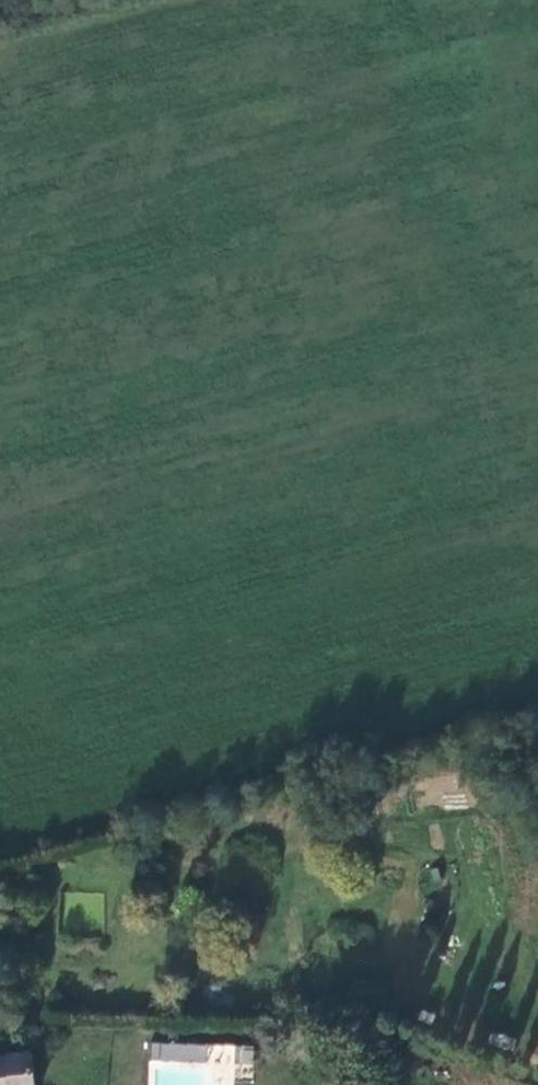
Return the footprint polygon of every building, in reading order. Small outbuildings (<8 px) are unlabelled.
[(145,1084),(230,1084),(231,1049),(148,1045),(145,1084)] [(31,1055),(3,1059),(0,1059),(0,1084),(35,1084),(31,1055)]
